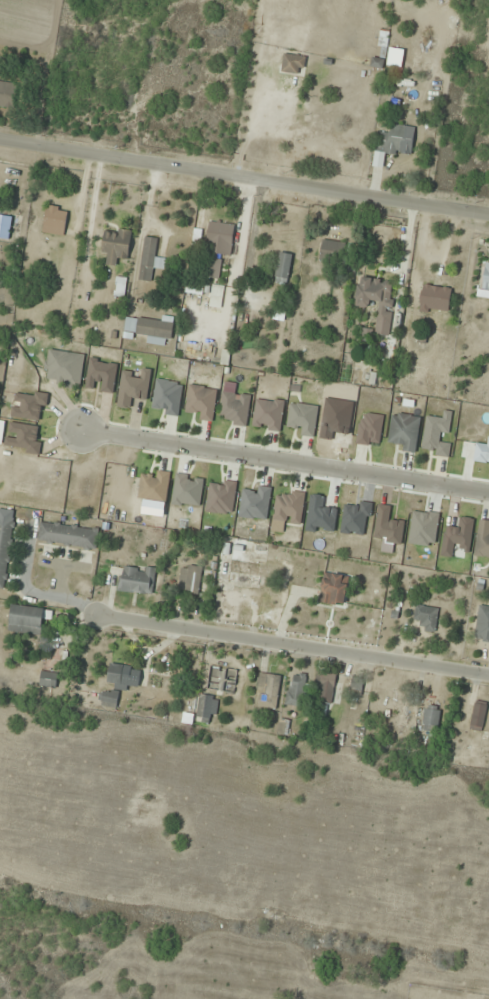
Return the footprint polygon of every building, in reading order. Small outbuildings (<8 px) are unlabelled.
[(281,71),(303,75),(306,57),(284,53),(281,71)] [(13,109),(16,85),(0,82),(0,107),(13,109)] [(387,135),(378,133),(375,151),(402,155),(407,127),(389,124),(387,135)] [(65,231),(68,208),(46,206),(43,228),(65,231)] [(13,216),(0,214),(0,238),(9,240),(13,216)] [(231,255),(235,225),(210,221),(206,251),(231,255)] [(132,232),(105,228),(102,255),(106,256),(106,265),(117,266),(118,257),(129,258),(132,232)] [(139,280),(153,282),(154,271),(163,272),(165,258),(155,257),(158,238),(144,237),(139,280)] [(321,260),(342,262),(345,243),(323,240),(321,260)] [(275,282),(288,284),(293,255),(279,252),(275,282)] [(220,279),(221,263),(207,262),(206,278),(220,279)] [(484,262),(478,297),(488,299),(488,263),(484,262)] [(126,277),(115,277),(114,297),(126,297),(126,277)] [(389,336),(396,282),(359,277),(355,306),(369,308),(370,301),(379,302),(375,334),(389,336)] [(202,294),(203,284),(187,283),(187,293),(202,294)] [(211,307),(224,307),(223,286),(210,286),(211,307)] [(175,318),(163,316),(163,322),(126,317),(124,333),(147,336),(146,344),(170,347),(175,318)] [(80,388),(86,355),(48,349),(45,370),(51,371),(48,383),(80,388)] [(183,383),(156,380),(152,413),(179,416),(183,383)] [(185,415),(213,420),(218,390),(190,384),(185,415)] [(218,421),(246,427),(253,397),(224,391),(218,421)] [(253,428),(281,431),(284,401),(256,398),(253,428)] [(318,406),(290,403),(288,425),(297,426),(296,434),(315,437),(318,406)] [(416,453),(422,417),(392,412),(388,441),(397,443),(396,450),(416,453)] [(172,475),(154,468),(151,479),(144,476),(136,495),(161,505),(172,475)] [(204,478),(176,475),(172,504),(201,508),(204,478)] [(206,512),(232,516),(237,483),(211,479),(206,512)] [(271,488),(243,485),(239,517),(267,521),(271,488)] [(306,493),(286,490),(286,497),(276,496),(272,531),(285,533),(286,524),(302,526),(306,493)] [(9,590),(15,510),(0,509),(0,589),(9,590)] [(37,542),(97,550),(100,529),(40,520),(37,542)] [(488,559),(488,521),(479,520),(474,557),(488,559)] [(218,580),(262,585),(265,567),(254,565),(256,554),(267,556),(268,544),(223,538),(218,580)] [(181,594),(202,593),(200,566),(180,567),(181,594)] [(154,592),(154,567),(120,567),(120,592),(154,592)] [(320,603),(344,607),(349,577),(324,573),(320,603)] [(45,609),(12,605),(9,631),(42,635),(45,609)] [(439,609),(416,605),(413,626),(436,629),(439,609)] [(479,605),(474,640),(488,642),(488,607),(479,605)] [(139,688),(141,667),(109,664),(107,684),(139,688)] [(226,692),(235,692),(235,670),(226,670),(226,692)] [(57,673),(41,672),(40,687),(56,688),(57,673)] [(281,675),(260,673),(256,706),(277,709),(281,675)] [(316,702),(334,702),(334,673),(316,673),(316,702)] [(286,705),(303,707),(306,676),(290,674),(286,705)] [(345,687),(358,696),(366,683),(353,675),(345,687)] [(117,709),(119,692),(102,689),(99,706),(117,709)] [(218,720),(215,695),(197,698),(200,723),(218,720)] [(487,705),(475,703),(470,730),(482,732),(487,705)] [(309,719),(291,714),(288,727),(298,729),(297,733),(305,735),(309,719)]
